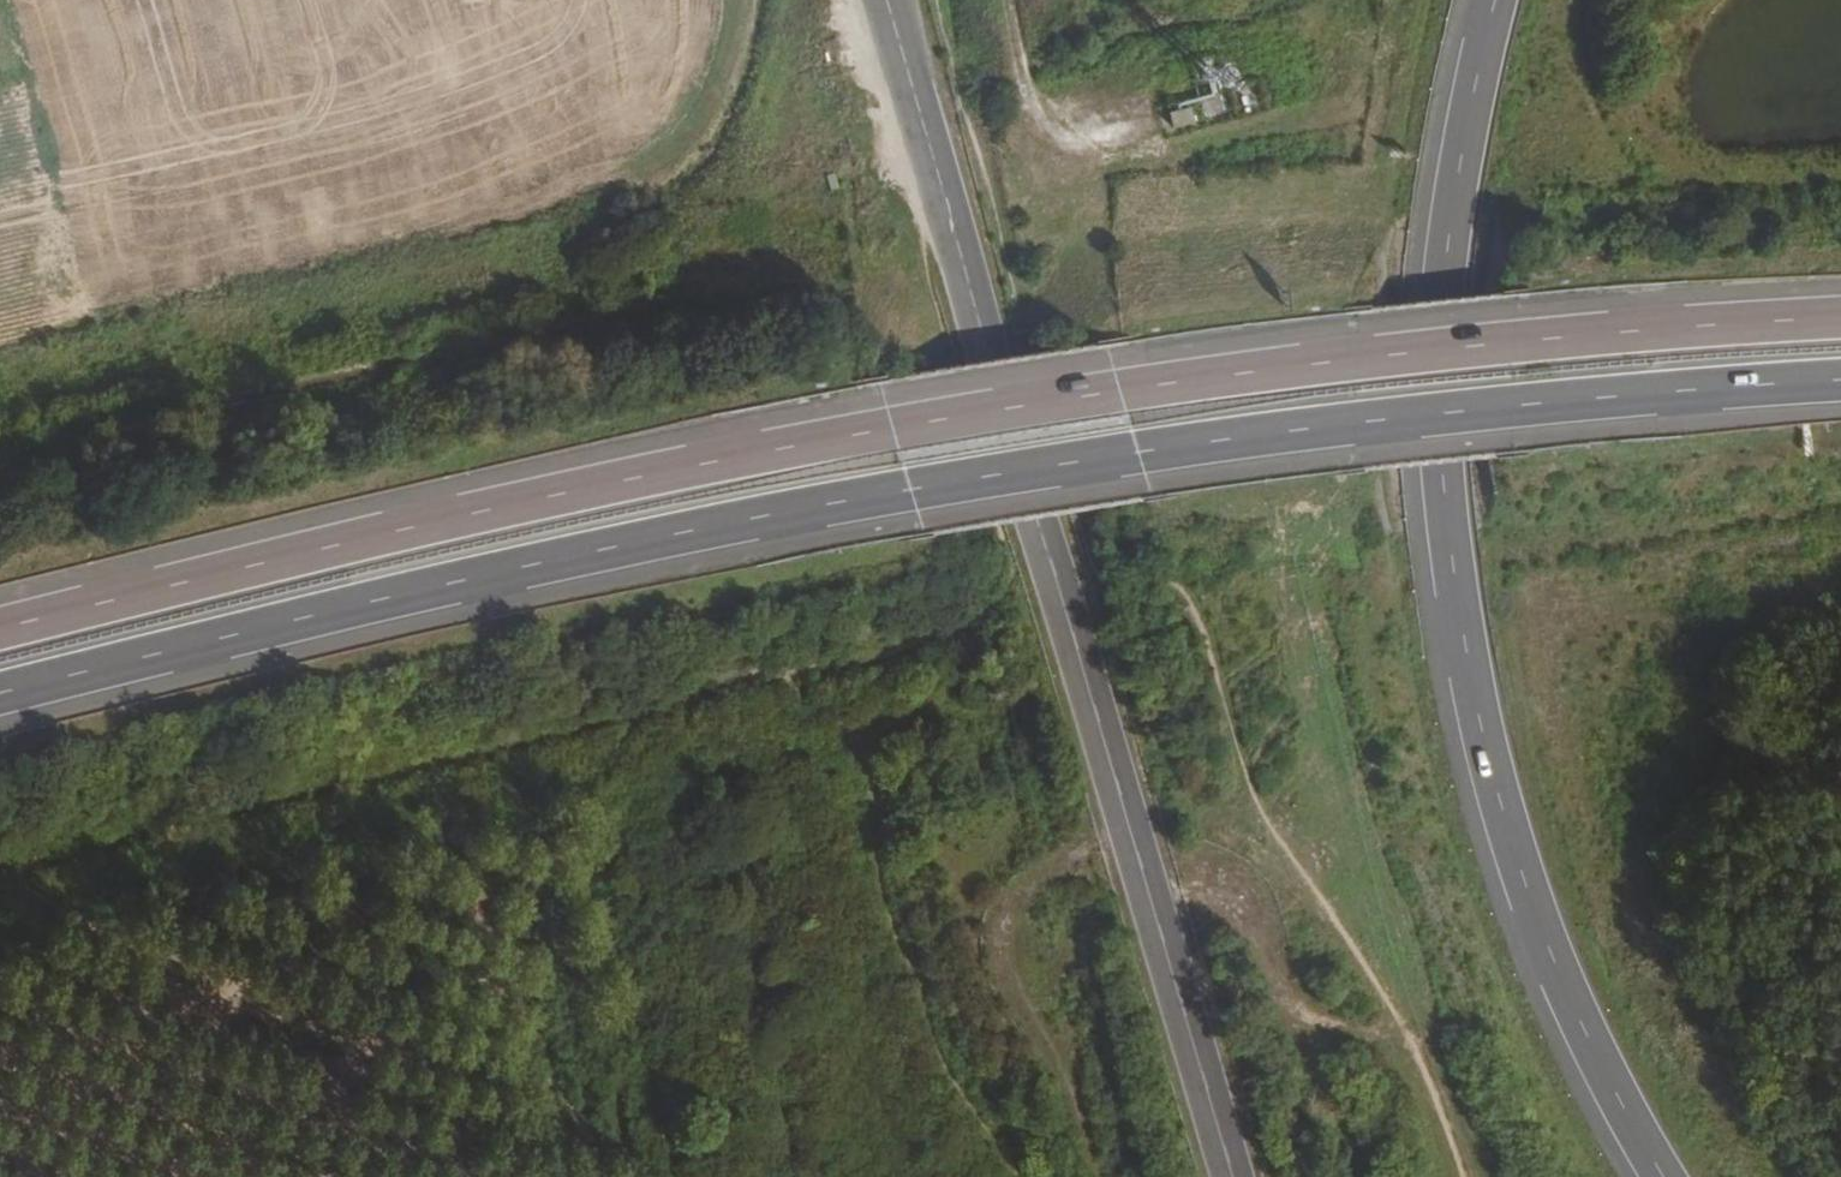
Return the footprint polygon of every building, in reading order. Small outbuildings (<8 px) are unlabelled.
[(1192,106),(1168,114),(1174,130),(1198,121),(1192,106)]
